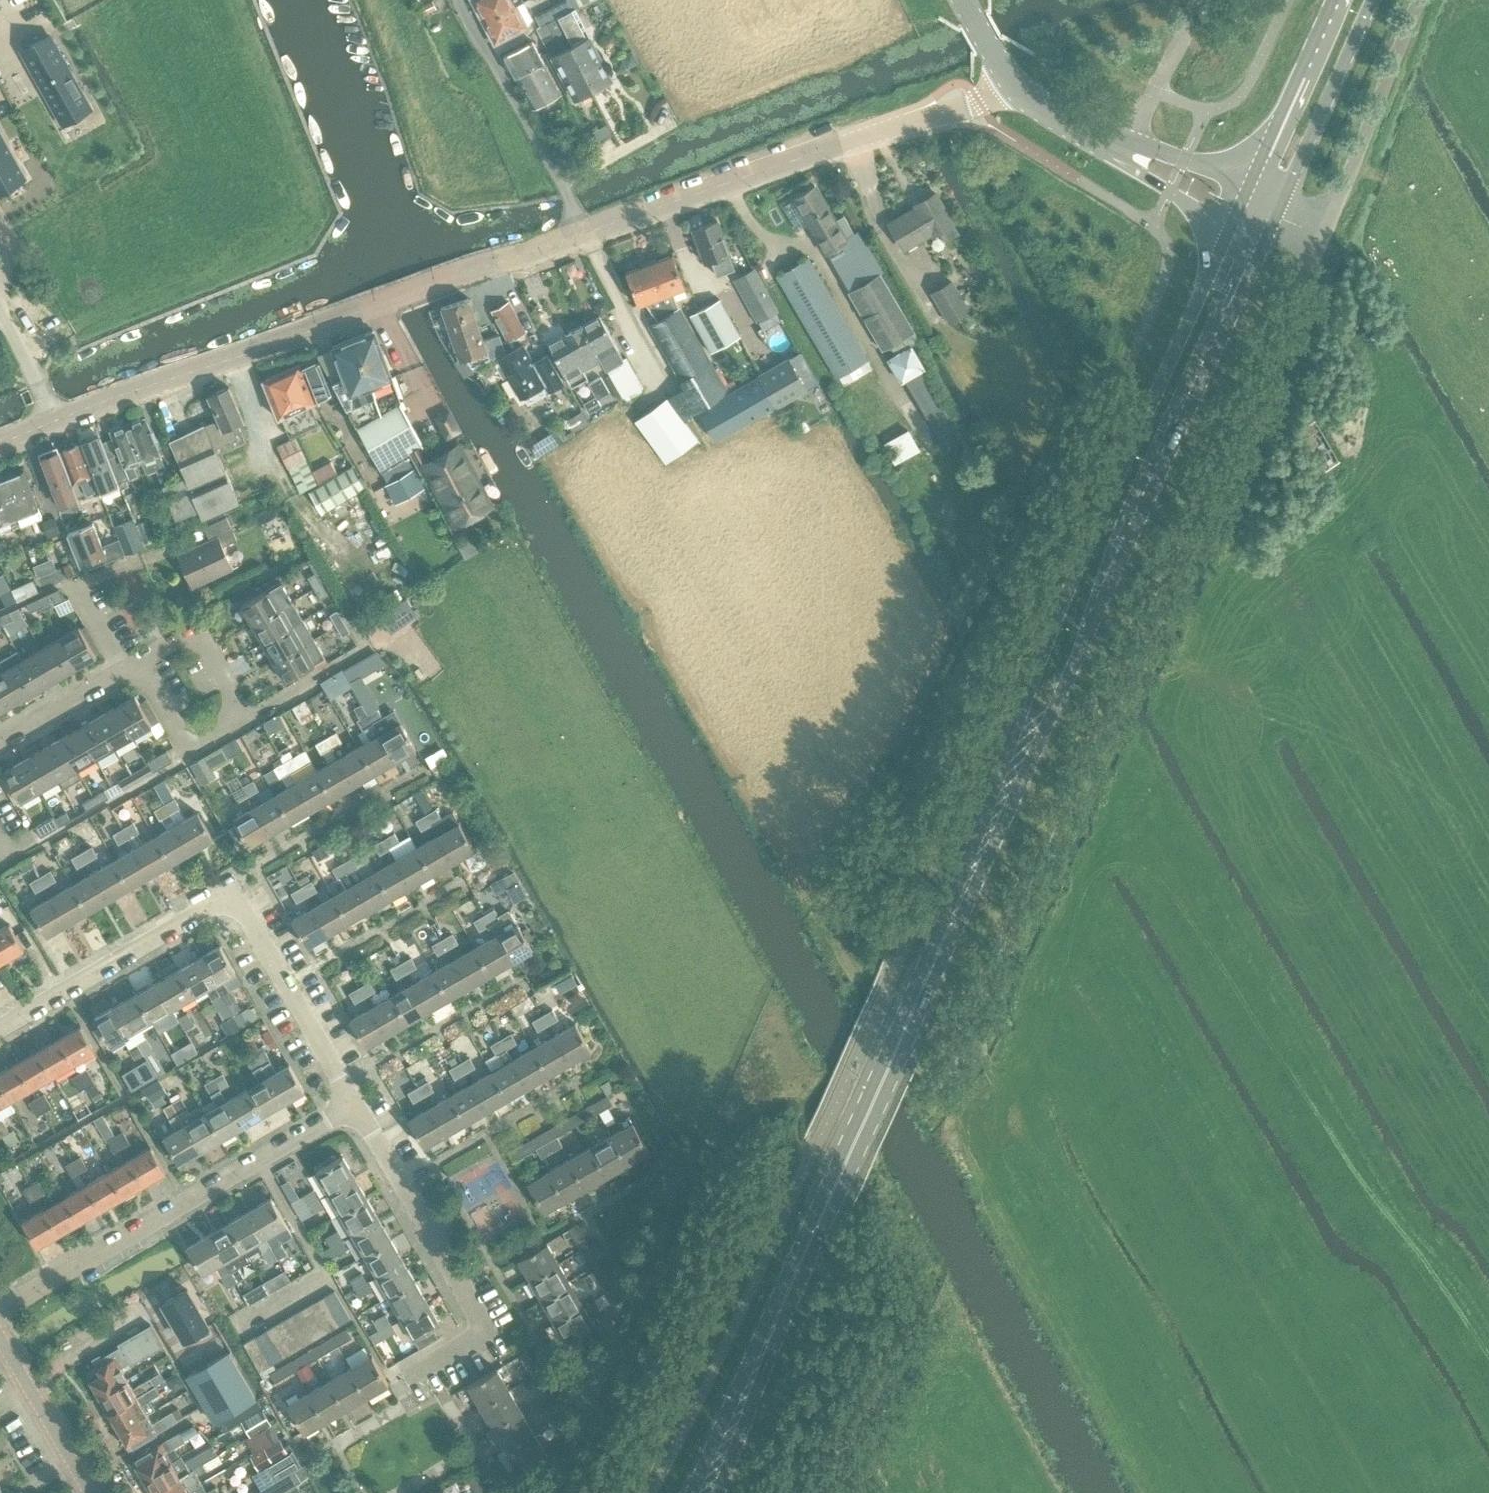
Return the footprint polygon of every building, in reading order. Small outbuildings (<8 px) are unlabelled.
[(523,1),(522,0),(474,0),(485,21),(523,1)] [(576,9),(593,0),(569,0),(537,16),(542,26),(548,23),(559,17),(576,9)] [(523,1),(485,21),(496,41),(527,24),(526,24),(532,19),(523,1)] [(433,2),(421,8),(425,16),(437,10),(433,2)] [(612,81),(590,37),(576,9),(559,17),(568,36),(573,45),(569,47),(591,92),(612,81)] [(557,41),(568,36),(559,17),(548,23),(552,32),(557,41)] [(542,37),(552,32),(548,23),(542,26),(543,26),(538,29),(542,37)] [(547,46),(557,41),(552,32),(542,37),(547,46)] [(49,36),(21,51),(62,124),(90,109),(49,36)] [(529,64),(541,58),(533,42),(506,56),(516,76),(532,68),(529,64)] [(574,100),(591,92),(569,47),(552,56),(574,100)] [(632,53),(622,58),(627,66),(637,61),(632,53)] [(533,108),(560,93),(541,58),(529,64),(532,68),(516,76),(533,108)] [(25,178),(0,133),(0,192),(25,178)] [(794,200),(782,206),(797,231),(809,224),(826,253),(835,248),(847,241),(845,237),(853,232),(843,215),(835,220),(814,186),(794,198),(794,200)] [(944,242),(959,233),(936,194),(915,206),(916,207),(889,223),(904,249),(931,233),(932,234),(938,231),(944,242)] [(691,229),(703,263),(711,260),(716,275),(734,268),(729,253),(730,253),(718,219),(691,229)] [(673,255),(650,263),(662,295),(669,292),(685,286),(673,255)] [(872,369),(866,359),(867,358),(808,258),(778,275),(844,386),(872,369)] [(650,263),(626,272),(638,304),(646,301),(657,297),(662,295),(650,263)] [(758,322),(776,312),(753,270),(735,280),(758,322)] [(874,275),(850,290),(849,291),(882,348),(890,344),(913,331),(879,272),(874,275)] [(952,280),(930,293),(948,324),(971,311),(952,280)] [(667,398),(635,421),(666,464),(684,450),(692,445),(698,440),(684,421),(699,412),(714,439),(745,421),(729,393),(724,385),(711,363),(705,353),(678,307),(669,292),(662,295),(657,297),(646,301),(647,304),(657,320),(648,325),(681,381),(679,382),(683,387),(667,398)] [(471,369),(492,359),(470,298),(443,308),(461,357),(464,356),(471,369)] [(740,336),(721,299),(692,314),(712,351),(740,336)] [(604,300),(594,306),(600,315),(609,310),(604,300)] [(507,302),(491,310),(493,314),(512,349),(528,340),(507,302)] [(598,316),(581,326),(600,360),(605,369),(623,360),(598,316)] [(581,326),(564,335),(583,370),(600,360),(581,326)] [(913,331),(890,344),(895,353),(910,345),(918,340),(913,331)] [(374,332),(363,336),(372,360),(366,362),(374,384),(391,378),(374,332)] [(564,335),(547,345),(570,387),(587,378),(583,370),(564,335)] [(353,340),(332,347),(340,366),(344,364),(345,364),(347,364),(348,365),(348,366),(349,367),(351,366),(360,389),(340,396),(356,426),(379,469),(381,473),(388,469),(386,465),(412,451),(417,449),(420,447),(422,446),(423,445),(400,402),(391,378),(374,384),(366,362),(372,360),(363,336),(353,340)] [(900,382),(924,368),(910,345),(895,353),(887,359),(900,382)] [(564,387),(549,359),(535,365),(526,346),(500,359),(520,400),(524,398),(527,405),(564,387)] [(761,375),(759,377),(774,405),(805,388),(816,382),(799,354),(789,360),(761,375)] [(623,360),(605,369),(609,377),(622,399),(625,397),(640,389),(643,387),(626,358),(623,360)] [(318,364),(302,371),(315,402),(331,395),(318,364)] [(344,377),(332,382),(340,396),(360,389),(351,366),(349,367),(348,366),(348,365),(347,364),(345,364),(344,364),(340,366),(344,377)] [(299,365),(262,381),(278,418),(289,413),(310,404),(315,402),(302,371),(299,365)] [(915,377),(906,382),(946,448),(954,443),(963,438),(923,372),(915,377)] [(609,377),(605,379),(618,401),(622,399),(609,377)] [(733,380),(724,385),(729,393),(745,421),(763,411),(774,405),(759,377),(748,383),(738,388),(733,380)] [(601,378),(589,385),(595,397),(597,400),(609,393),(601,378)] [(232,424),(242,420),(228,387),(207,396),(218,419),(222,429),(232,424)] [(595,397),(584,404),(589,413),(601,407),(597,400),(595,397)] [(588,424),(581,412),(567,420),(575,432),(588,424)] [(143,419),(127,426),(147,475),(157,470),(163,485),(162,486),(175,519),(196,510),(183,477),(171,482),(170,479),(173,478),(170,470),(165,472),(143,419)] [(232,424),(222,429),(218,419),(169,441),(185,477),(183,477),(196,510),(199,509),(203,517),(237,502),(216,454),(241,443),(232,424)] [(1311,480),(1338,464),(1314,422),(1286,438),(1311,480)] [(142,463),(147,475),(127,426),(109,433),(112,439),(101,444),(111,468),(116,480),(127,475),(130,481),(138,478),(133,467),(142,463)] [(896,461),(917,449),(907,431),(885,443),(896,461)] [(550,433),(534,444),(540,455),(557,445),(550,433)] [(304,434),(296,438),(302,449),(309,445),(304,434)] [(300,490),(315,483),(304,460),(306,459),(296,437),(277,446),(288,467),(289,467),(300,490)] [(111,468),(101,444),(98,438),(80,445),(92,476),(93,476),(98,489),(116,481),(116,480),(111,468)] [(417,449),(412,451),(454,528),(464,523),(465,524),(485,513),(484,512),(495,506),(460,441),(450,447),(449,446),(429,457),(422,446),(420,447),(417,449)] [(80,445),(58,454),(75,496),(75,497),(94,490),(89,478),(92,476),(80,445)] [(58,503),(75,496),(58,454),(41,461),(58,503)] [(408,460),(381,473),(395,502),(422,486),(408,460)] [(323,512),(364,487),(352,467),(311,492),(323,512)] [(20,525),(41,516),(22,470),(1,478),(17,517),(20,525)] [(17,517),(1,478),(0,479),(0,533),(20,525),(17,517)] [(189,527),(201,522),(196,511),(184,516),(189,527)] [(48,536),(60,532),(54,517),(42,522),(48,536)] [(221,548),(236,541),(226,518),(203,528),(209,541),(178,555),(192,587),(231,570),(221,548)] [(131,519),(114,526),(125,553),(142,546),(131,519)] [(119,539),(101,546),(92,525),(66,536),(80,567),(89,563),(90,567),(125,553),(119,539)] [(307,561),(315,574),(321,584),(326,581),(313,558),(307,561)] [(0,576),(0,596),(6,608),(15,604),(2,574),(0,576)] [(321,585),(321,584),(315,574),(308,578),(314,589),(321,585)] [(18,602),(38,592),(33,580),(12,590),(18,602)] [(281,582),(241,605),(252,624),(292,601),(281,582)] [(321,585),(314,589),(320,599),(328,595),(321,585)] [(39,598),(42,606),(44,609),(65,600),(59,588),(39,598)] [(32,611),(42,606),(39,598),(28,603),(32,611)] [(405,600),(379,617),(380,618),(391,634),(416,616),(406,601),(405,600)] [(292,601),(252,624),(263,643),(303,620),(292,601)] [(0,616),(0,618),(2,624),(14,619),(11,611),(0,616)] [(336,626),(344,622),(337,611),(330,615),(336,626)] [(303,620),(263,643),(274,662),(314,639),(303,620)] [(344,622),(336,626),(342,637),(350,633),(344,622)] [(81,626),(60,637),(78,667),(98,655),(81,626)] [(60,637),(42,648),(59,677),(78,667),(60,637)] [(314,639),(274,662),(284,679),(285,681),(289,679),(314,665),(325,658),(314,639)] [(42,648),(23,659),(34,679),(40,689),(57,679),(59,677),(42,648)] [(0,660),(0,662),(5,670),(10,679),(22,699),(40,689),(34,679),(23,659),(17,650),(0,660)] [(377,654),(321,686),(329,701),(352,689),(354,691),(365,685),(362,680),(384,667),(377,654)] [(3,710),(22,699),(10,679),(5,670),(0,672),(0,704),(3,710)] [(365,685),(354,691),(361,704),(366,714),(367,713),(374,709),(376,708),(378,707),(365,685)] [(133,737),(152,725),(140,704),(135,696),(116,707),(133,737)] [(146,701),(140,704),(153,727),(159,723),(146,701)] [(114,747),(133,737),(116,707),(97,718),(114,747)] [(367,713),(366,714),(379,736),(394,763),(395,762),(415,750),(393,711),(382,717),(376,708),(374,709),(367,713)] [(366,714),(356,719),(362,729),(364,728),(371,740),(358,747),(366,761),(374,774),(394,763),(379,736),(366,714)] [(95,758),(114,747),(97,718),(78,729),(95,758)] [(77,769),(95,758),(78,729),(60,740),(77,769)] [(335,733),(325,739),(339,763),(352,787),(374,774),(366,761),(358,747),(347,754),(335,733)] [(242,748),(237,739),(223,747),(228,756),(242,748)] [(325,739),(315,744),(320,753),(322,752),(329,764),(317,771),(325,785),(333,798),(352,787),(339,763),(325,739)] [(82,778),(77,769),(60,740),(41,750),(63,789),(82,778)] [(205,756),(192,764),(197,771),(204,783),(215,777),(211,771),(227,762),(220,749),(218,749),(217,750),(205,756)] [(41,750),(22,762),(39,791),(44,800),(63,789),(41,750)] [(149,764),(153,771),(172,760),(167,750),(148,762),(149,764)] [(293,756),(283,762),(297,786),(311,811),(333,798),(325,785),(317,771),(310,759),(305,750),(293,756)] [(20,802),(39,791),(22,762),(3,773),(20,802)] [(283,762),(274,768),(280,778),(283,783),(286,789),(275,796),(283,809),(291,822),(311,811),(297,786),(283,762)] [(141,769),(130,775),(133,778),(135,782),(145,776),(153,771),(149,764),(141,769)] [(123,788),(135,782),(130,775),(119,782),(123,788)] [(247,775),(239,780),(243,787),(251,782),(247,775)] [(242,787),(248,797),(258,791),(253,781),(251,782),(243,787),(242,787)] [(242,787),(232,793),(238,803),(248,797),(242,787)] [(93,797),(97,804),(108,797),(104,791),(93,797)] [(254,808),(270,835),(291,822),(283,809),(275,796),(254,808)] [(86,810),(97,804),(93,797),(82,803),(86,810)] [(166,803),(164,804),(191,851),(212,838),(197,813),(185,820),(173,799),(172,800),(166,803)] [(164,804),(154,810),(159,820),(162,818),(169,829),(155,837),(170,862),(191,851),(164,804)] [(236,825),(230,829),(237,842),(243,839),(248,847),(270,835),(254,808),(233,820),(236,825)] [(432,825),(442,819),(436,809),(426,815),(432,825)] [(55,819),(59,825),(69,819),(66,813),(55,819)] [(421,831),(432,825),(426,815),(416,821),(421,831)] [(53,816),(35,827),(40,836),(59,825),(55,819),(53,816)] [(132,822),(123,828),(128,838),(135,849),(150,875),(170,862),(155,837),(145,843),(143,844),(137,834),(139,833),(132,822)] [(458,824),(438,836),(445,848),(452,861),(472,849),(458,824)] [(123,828),(112,834),(119,844),(128,838),(123,828)] [(389,849),(400,843),(394,832),(383,838),(389,849)] [(438,836),(418,847),(425,860),(432,872),(452,861),(445,848),(438,836)] [(381,854),(389,849),(383,838),(374,843),(381,854)] [(322,845),(311,852),(313,854),(313,855),(317,861),(328,855),(324,849),(324,847),(322,845)] [(87,863),(98,857),(92,847),(81,853),(87,863)] [(396,860),(395,860),(403,873),(410,885),(432,872),(425,860),(418,847),(405,855),(400,858),(396,860)] [(125,855),(114,861),(122,874),(129,886),(150,875),(135,849),(125,855)] [(77,868),(87,863),(81,853),(71,859),(77,868)] [(352,855),(342,861),(356,885),(370,909),(390,897),(383,885),(376,872),(366,856),(356,862),(352,855)] [(395,860),(376,872),(383,885),(390,897),(410,885),(403,873),(395,860)] [(114,861),(93,873),(100,886),(107,899),(129,886),(122,874),(114,861)] [(342,861),(331,868),(338,879),(339,878),(343,883),(346,889),(334,896),(341,909),(348,921),(370,909),(356,885),(342,861)] [(11,874),(13,878),(22,872),(18,864),(6,871),(9,875),(11,874)] [(46,887),(56,881),(50,871),(40,877),(46,887)] [(492,884),(491,885),(495,893),(497,892),(505,888),(514,903),(527,896),(514,872),(492,884)] [(93,873),(72,885),(79,898),(87,911),(107,899),(100,886),(93,873)] [(6,887),(6,888),(12,885),(13,878),(11,874),(9,875),(1,879),(6,887)] [(306,875),(297,881),(301,888),(310,882),(306,875)] [(35,893),(46,887),(40,877),(30,883),(35,893)] [(310,882),(301,888),(306,897),(307,897),(317,891),(311,882),(310,882)] [(72,885),(52,897),(59,910),(66,923),(87,911),(79,898),(72,885)] [(301,888),(291,893),(297,902),(306,897),(301,888)] [(313,908),(313,909),(327,934),(328,933),(348,921),(341,909),(334,896),(313,908)] [(52,897),(31,909),(40,926),(45,935),(66,923),(59,910),(52,897)] [(494,908),(483,914),(489,925),(495,936),(510,963),(531,951),(516,924),(510,913),(501,919),(494,908)] [(31,909),(22,914),(32,931),(40,926),(31,909)] [(313,909),(291,921),(306,946),(327,934),(313,909)] [(483,914),(473,920),(479,931),(489,925),(483,914)] [(2,961),(23,949),(9,925),(0,931),(0,958),(2,961)] [(416,940),(411,932),(404,936),(409,944),(416,940)] [(447,950),(458,944),(452,934),(441,940),(447,950)] [(495,936),(475,948),(482,961),(490,975),(510,963),(495,936)] [(438,956),(447,950),(441,940),(432,946),(438,956)] [(220,946),(198,958),(228,1010),(231,1017),(241,1012),(230,993),(243,986),(235,973),(220,946)] [(475,948),(453,960),(461,974),(469,987),(490,975),(482,961),(475,948)] [(411,957),(400,964),(406,974),(417,967),(411,957)] [(198,958),(177,971),(192,997),(207,989),(212,999),(212,1000),(220,1014),(224,1021),(231,1017),(228,1010),(198,958)] [(453,960),(433,972),(441,985),(448,999),(469,987),(461,974),(453,960)] [(400,964),(390,970),(396,980),(406,974),(400,964)] [(177,971),(156,983),(171,1010),(192,997),(177,971)] [(433,972),(412,984),(427,1011),(448,999),(441,985),(433,972)] [(577,984),(572,977),(551,989),(555,996),(577,984)] [(369,982),(358,988),(364,998),(375,991),(369,982)] [(156,983),(136,994),(151,1021),(171,1010),(156,983)] [(412,984),(391,996),(407,1023),(427,1011),(412,984)] [(358,988),(350,993),(356,1003),(364,998),(358,988)] [(136,994),(115,1006),(131,1033),(136,1043),(140,1049),(143,1055),(146,1060),(156,1077),(157,1078),(166,1073),(139,1028),(151,1021),(136,994)] [(391,996),(371,1008),(386,1035),(407,1023),(391,996)] [(115,1006),(93,1019),(97,1026),(106,1040),(109,1046),(122,1038),(128,1048),(136,1043),(131,1033),(115,1006)] [(248,1008),(232,1017),(239,1029),(255,1020),(248,1008)] [(371,1008),(350,1021),(365,1047),(386,1035),(371,1008)] [(548,1026),(558,1019),(552,1010),(542,1016),(548,1026)] [(184,1031),(194,1025),(187,1014),(177,1019),(184,1031)] [(538,1032),(548,1026),(542,1016),(532,1022),(538,1032)] [(239,1029),(232,1017),(220,1024),(227,1036),(239,1029)] [(574,1025),(554,1037),(562,1050),(569,1063),(589,1051),(574,1025)] [(80,1027),(59,1040),(73,1064),(94,1052),(80,1027)] [(510,1032),(499,1038),(505,1049),(506,1048),(515,1043),(510,1032)] [(554,1037),(533,1049),(541,1062),(548,1075),(569,1063),(562,1050),(554,1037)] [(495,1054),(485,1060),(492,1072),(499,1085),(507,1098),(527,1087),(512,1061),(513,1061),(506,1048),(505,1049),(499,1038),(489,1044),(495,1054)] [(59,1040),(37,1052),(52,1077),(73,1064),(59,1040)] [(278,1045),(274,1040),(268,1043),(271,1049),(278,1045)] [(136,1043),(128,1048),(135,1060),(143,1055),(140,1049),(136,1043)] [(181,1049),(171,1054),(177,1065),(187,1060),(181,1049)] [(513,1061),(512,1061),(527,1087),(548,1075),(541,1062),(533,1049),(513,1061)] [(263,1051),(255,1057),(282,1104),(304,1091),(289,1065),(276,1073),(273,1068),(270,1063),(263,1051)] [(37,1052),(16,1064),(31,1089),(52,1077),(37,1052)] [(260,1082),(246,1090),(262,1116),(282,1104),(255,1057),(247,1061),(260,1082)] [(465,1074),(475,1068),(469,1058),(459,1063),(465,1074)] [(146,1060),(122,1074),(132,1090),(156,1077),(146,1060)] [(455,1080),(465,1074),(459,1063),(449,1069),(455,1080)] [(0,1074),(0,1085),(10,1101),(31,1089),(16,1064),(0,1074)] [(86,1069),(78,1074),(86,1087),(94,1083),(86,1069)] [(492,1072),(471,1085),(478,1098),(486,1111),(507,1098),(499,1085),(492,1072)] [(78,1074),(71,1078),(79,1091),(86,1087),(78,1074)] [(221,1075),(212,1080),(219,1090),(227,1085),(221,1075)] [(212,1080),(205,1084),(218,1106),(205,1114),(221,1140),(241,1128),(226,1102),(219,1090),(212,1080)] [(608,1095),(616,1090),(609,1080),(601,1085),(608,1095)] [(158,1081),(144,1089),(151,1102),(166,1093),(158,1081)] [(428,1082),(417,1088),(418,1088),(423,1097),(434,1091),(428,1082)] [(1,1119),(15,1111),(10,1101),(0,1085),(0,1120),(1,1119)] [(92,1098),(100,1094),(95,1085),(87,1089),(92,1098)] [(471,1085),(450,1096),(457,1109),(465,1122),(486,1111),(478,1098),(471,1085)] [(417,1088),(408,1093),(413,1103),(423,1097),(418,1088),(417,1088)] [(246,1090),(226,1102),(241,1128),(262,1116),(246,1090)] [(44,1112),(52,1107),(45,1094),(37,1098),(44,1112)] [(607,1094),(592,1103),(598,1112),(612,1104),(607,1094)] [(450,1096),(429,1108),(444,1134),(465,1122),(457,1109),(450,1096)] [(37,1116),(44,1112),(37,1098),(29,1103),(37,1116)] [(180,1098),(171,1103),(200,1152),(221,1140),(205,1114),(201,1106),(188,1114),(180,1098)] [(177,1130),(163,1138),(178,1164),(200,1152),(171,1103),(164,1108),(177,1130)] [(592,1103),(572,1114),(574,1119),(577,1124),(598,1112),(592,1103)] [(429,1108),(408,1120),(423,1147),(444,1134),(429,1108)] [(566,1118),(549,1127),(555,1137),(577,1124),(574,1119),(572,1114),(569,1116),(566,1118)] [(123,1149),(115,1136),(102,1115),(94,1120),(115,1154),(123,1149)] [(622,1130),(611,1136),(620,1150),(628,1165),(648,1153),(631,1125),(627,1117),(618,1122),(622,1130)] [(0,1120),(0,1133),(2,1136),(8,1147),(18,1141),(12,1130),(9,1131),(1,1119),(0,1120)] [(543,1131),(529,1139),(535,1149),(555,1137),(549,1127),(548,1128),(543,1131)] [(115,1136),(123,1149),(131,1145),(123,1132),(115,1136)] [(611,1136),(591,1148),(599,1162),(607,1176),(628,1165),(620,1150),(611,1136)] [(522,1143),(508,1151),(514,1160),(535,1149),(529,1139),(526,1141),(522,1143)] [(151,1147),(129,1160),(137,1172),(144,1185),(165,1172),(151,1147)] [(591,1148),(569,1160),(585,1189),(607,1176),(599,1162),(591,1148)] [(81,1156),(72,1161),(80,1174),(89,1169),(81,1156)] [(329,1194),(356,1178),(343,1156),(316,1172),(329,1194)] [(129,1160),(107,1172),(115,1185),(122,1197),(144,1185),(137,1172),(129,1160)] [(569,1160),(549,1172),(557,1186),(565,1200),(585,1189),(569,1160)] [(72,1161),(65,1165),(73,1179),(80,1174),(72,1161)] [(107,1172),(87,1185),(94,1197),(101,1210),(122,1197),(115,1185),(107,1172)] [(549,1172),(527,1184),(544,1213),(565,1200),(557,1186),(549,1172)] [(341,1214),(368,1199),(356,1178),(329,1194),(341,1214)] [(37,1181),(31,1185),(38,1197),(45,1194),(37,1181)] [(31,1185),(23,1189),(31,1202),(38,1197),(31,1185)] [(87,1185),(66,1197),(73,1209),(80,1222),(101,1210),(94,1197),(87,1185)] [(313,1190),(292,1202),(298,1212),(308,1206),(319,1200),(313,1190)] [(66,1197),(45,1209),(59,1234),(80,1222),(73,1209),(66,1197)] [(271,1199),(250,1211),(266,1237),(271,1246),(279,1241),(291,1234),(286,1226),(271,1199)] [(353,1235),(380,1220),(368,1199),(341,1214),(353,1235)] [(308,1206),(298,1212),(302,1220),(323,1207),(319,1200),(308,1206)] [(45,1209),(23,1221),(38,1246),(59,1234),(45,1209)] [(250,1211),(230,1223),(245,1249),(248,1255),(261,1247),(269,1262),(277,1258),(271,1246),(266,1237),(250,1211)] [(365,1256),(392,1241),(380,1220),(353,1235),(365,1256)] [(230,1223),(209,1235),(236,1282),(244,1277),(237,1266),(250,1259),(248,1255),(245,1249),(230,1223)] [(578,1225),(568,1231),(580,1251),(581,1251),(590,1246),(589,1244),(585,1237),(578,1225)] [(331,1248),(343,1241),(338,1231),(325,1238),(330,1247),(331,1248)] [(209,1235),(188,1247),(203,1273),(215,1266),(227,1287),(235,1282),(236,1282),(209,1235)] [(279,1241),(271,1246),(277,1258),(286,1253),(279,1241)] [(335,1256),(348,1249),(343,1241),(331,1248),(330,1247),(321,1252),(325,1259),(334,1254),(335,1256)] [(377,1277),(404,1262),(392,1241),(365,1256),(377,1277)] [(547,1243),(518,1260),(530,1281),(545,1273),(559,1264),(547,1243)] [(581,1251),(580,1251),(592,1272),(593,1272),(602,1266),(597,1258),(590,1246),(581,1251)] [(286,1253),(277,1258),(279,1262),(288,1257),(286,1253)] [(389,1297),(416,1282),(404,1262),(377,1277),(389,1297)] [(545,1273),(530,1281),(542,1301),(571,1285),(559,1264),(545,1273)] [(593,1272),(592,1272),(604,1293),(614,1287),(613,1286),(609,1278),(602,1266),(593,1272)] [(274,1275),(280,1286),(291,1280),(285,1269),(274,1275)] [(355,1290),(367,1283),(362,1273),(349,1280),(355,1290)] [(274,1276),(264,1282),(270,1292),(280,1286),(274,1276)] [(263,1281),(242,1293),(249,1304),(270,1292),(263,1281)] [(401,1318),(428,1303),(416,1282),(389,1297),(401,1318)] [(367,1283),(355,1290),(359,1298),(372,1290),(367,1283)] [(571,1285),(542,1301),(554,1322),(583,1306),(571,1285)] [(614,1287),(604,1293),(609,1301),(612,1306),(621,1301),(622,1300),(614,1287)] [(187,1289),(163,1303),(184,1340),(197,1332),(201,1339),(212,1333),(187,1289)] [(323,1299),(340,1327),(351,1321),(334,1292),(323,1299)] [(329,1334),(340,1327),(323,1299),(312,1305),(329,1334)] [(433,1328),(440,1324),(428,1303),(401,1318),(413,1340),(433,1328)] [(317,1340),(329,1334),(312,1305),(301,1311),(317,1340)] [(583,1306),(554,1322),(567,1344),(595,1327),(590,1318),(583,1306)] [(306,1347),(317,1340),(301,1311),(290,1318),(306,1347)] [(385,1314),(373,1321),(378,1330),(379,1331),(391,1324),(385,1314)] [(295,1353),(306,1347),(290,1318),(278,1324),(295,1353)] [(283,1360),(295,1353),(278,1324),(267,1331),(283,1360)] [(379,1331),(370,1336),(375,1344),(396,1332),(391,1324),(379,1331)] [(96,1368),(88,1373),(100,1395),(128,1379),(122,1368),(129,1364),(130,1366),(163,1348),(151,1326),(118,1344),(120,1348),(93,1363),(96,1368)] [(433,1328),(413,1340),(418,1347),(437,1336),(433,1328)] [(274,1365),(283,1360),(267,1331),(256,1337),(272,1366),(274,1365)] [(347,1331),(333,1339),(336,1343),(338,1348),(352,1340),(347,1331)] [(264,1371),(272,1366),(256,1337),(245,1344),(260,1371),(264,1369),(264,1371)] [(333,1339),(312,1351),(315,1355),(317,1360),(338,1348),(336,1343),(333,1339)] [(312,1351),(292,1363),(294,1367),(297,1371),(309,1365),(317,1360),(315,1355),(312,1351)] [(228,1352),(187,1377),(213,1420),(218,1420),(218,1422),(221,1421),(257,1401),(228,1352)] [(529,1352),(520,1357),(531,1376),(531,1378),(532,1378),(541,1372),(540,1370),(536,1363),(529,1352)] [(367,1397),(388,1385),(372,1357),(351,1370),(367,1397)] [(278,1371),(271,1375),(276,1383),(297,1371),(294,1367),(292,1363),(278,1371)] [(309,1365),(297,1371),(303,1382),(315,1375),(309,1365)] [(345,1409),(367,1397),(351,1370),(330,1382),(345,1409)] [(497,1370),(469,1386),(481,1407),(509,1391),(497,1370)] [(532,1378),(531,1378),(543,1399),(544,1398),(553,1393),(552,1392),(548,1384),(541,1372),(532,1378)] [(173,1391),(184,1385),(178,1373),(166,1380),(173,1391)] [(128,1379),(100,1395),(110,1413),(154,1387),(150,1379),(134,1388),(128,1379)] [(325,1421),(345,1409),(330,1382),(309,1393),(325,1421)] [(154,1387),(110,1413),(120,1430),(148,1415),(155,1411),(148,1399),(158,1393),(154,1387)] [(509,1391),(481,1407),(493,1428),(521,1412),(509,1391)] [(304,1433),(325,1421),(309,1393),(288,1405),(304,1433)] [(544,1398),(543,1399),(544,1399),(554,1418),(559,1415),(564,1412),(560,1405),(554,1394),(553,1393),(544,1398)] [(221,1421),(218,1422),(224,1431),(242,1421),(262,1410),(257,1401),(221,1421)] [(178,1410),(172,1413),(177,1422),(183,1418),(178,1410)] [(262,1410),(242,1421),(251,1436),(270,1425),(266,1418),(262,1410)] [(521,1412),(493,1428),(504,1447),(518,1438),(532,1430),(521,1412)] [(559,1415),(554,1418),(562,1432),(572,1426),(566,1416),(564,1412),(559,1415)] [(148,1415),(120,1430),(130,1448),(177,1422),(172,1413),(153,1424),(148,1415)] [(251,1436),(245,1439),(253,1454),(278,1439),(270,1425),(251,1436)] [(518,1438),(504,1447),(518,1470),(546,1454),(532,1430),(518,1438)] [(180,1434),(136,1458),(139,1464),(137,1465),(144,1478),(181,1457),(181,1456),(177,1458),(172,1449),(184,1442),(180,1434)] [(265,1449),(264,1450),(267,1454),(273,1464),(287,1455),(286,1454),(279,1441),(268,1448),(265,1449)] [(144,1478),(153,1492),(203,1464),(210,1460),(217,1456),(217,1455),(212,1446),(184,1461),(181,1457),(144,1478)] [(273,1464),(267,1467),(270,1472),(275,1481),(299,1467),(300,1466),(292,1452),(287,1455),(273,1464)] [(153,1492),(189,1492),(202,1485),(201,1484),(188,1492),(185,1485),(194,1479),(193,1478),(206,1471),(221,1462),(217,1456),(210,1460),(203,1464),(153,1492)] [(258,1492),(279,1492),(303,1479),(298,1470),(258,1492)] [(466,1477),(476,1492),(481,1492),(482,1492),(486,1490),(483,1483),(476,1471),(466,1477)]
